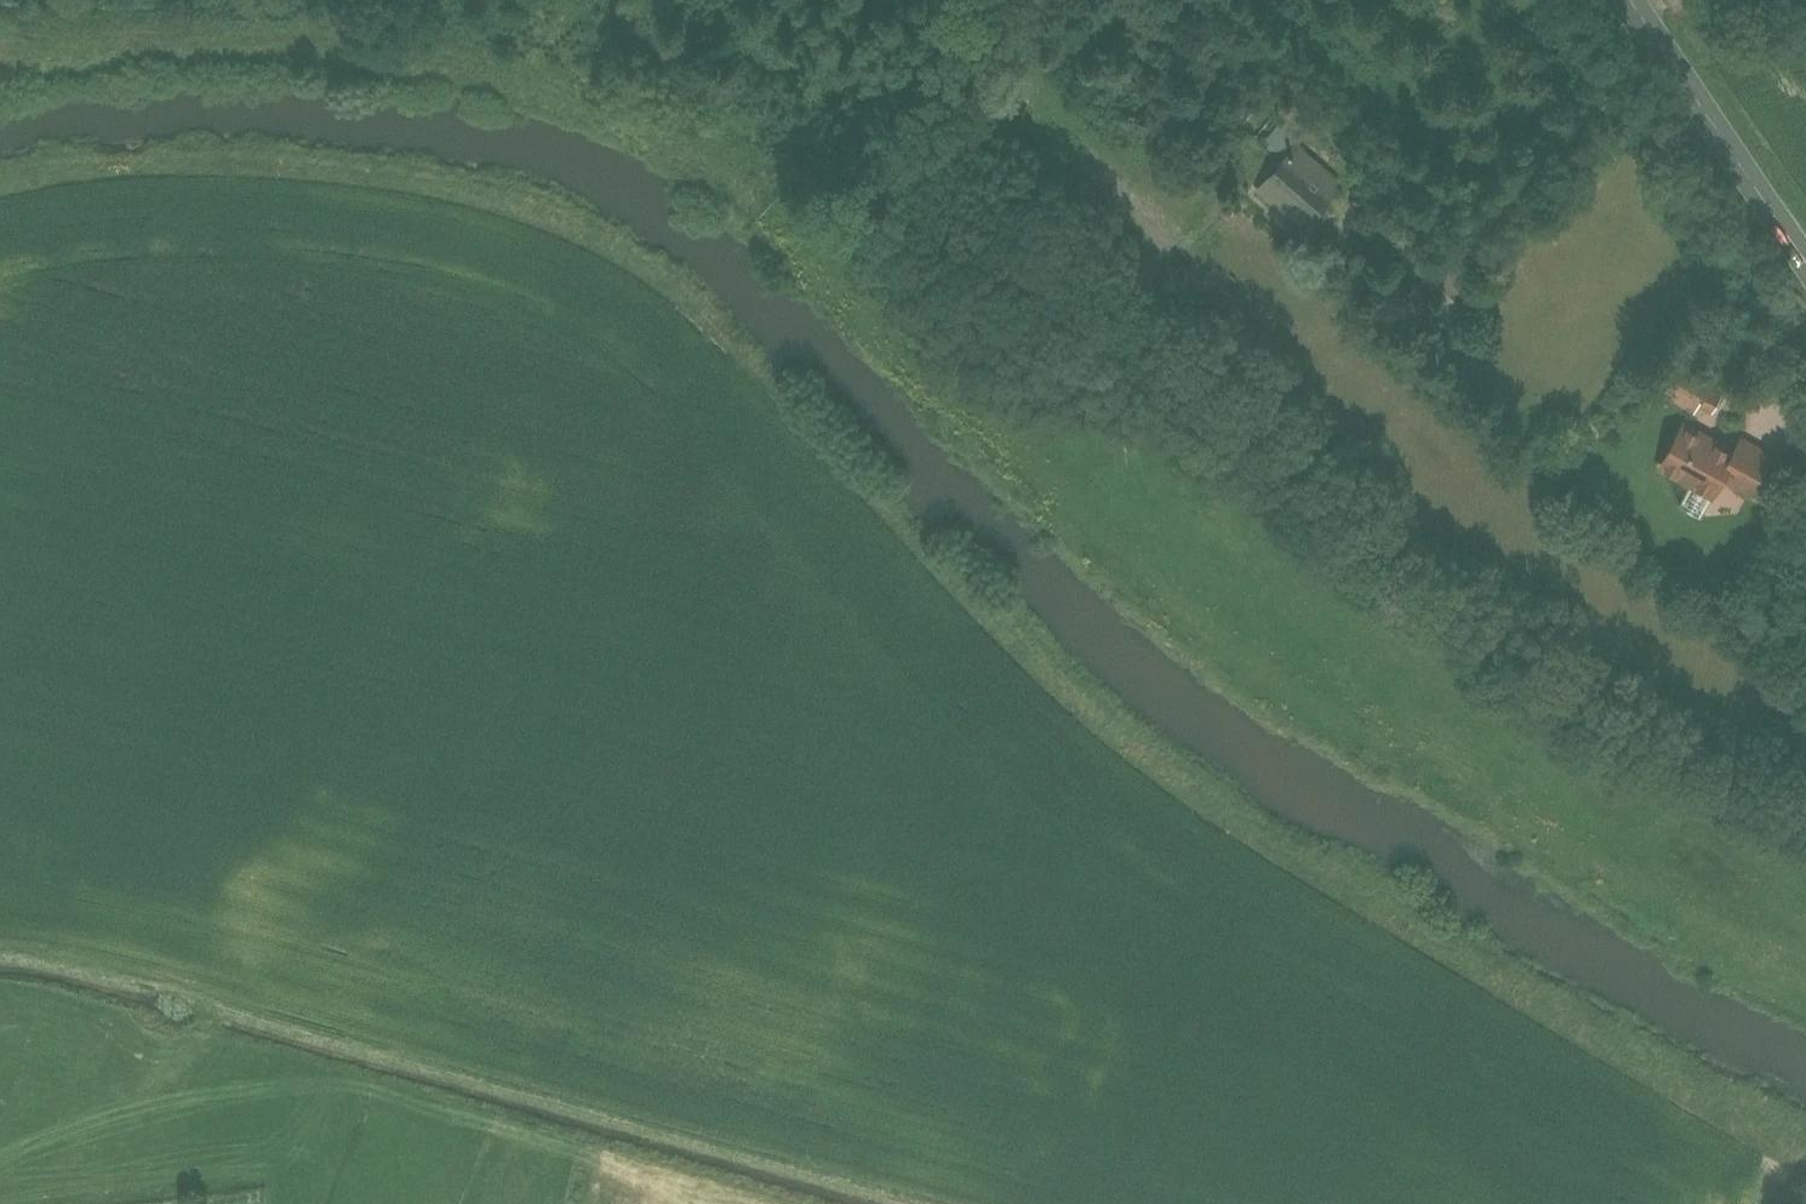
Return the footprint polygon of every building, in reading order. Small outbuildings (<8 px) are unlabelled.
[(1298,123),(1280,108),(1260,132),(1278,147),(1298,123)] [(1341,182),(1297,141),(1257,184),(1301,224),(1341,182)] [(1734,401),(1690,377),(1677,401),(1708,418),(1713,409),(1725,416),(1734,401)] [(1741,455),(1682,423),(1659,466),(1718,498),(1728,479),(1741,455)] [(1752,492),(1773,454),(1749,441),(1741,455),(1728,479),(1752,492)]
